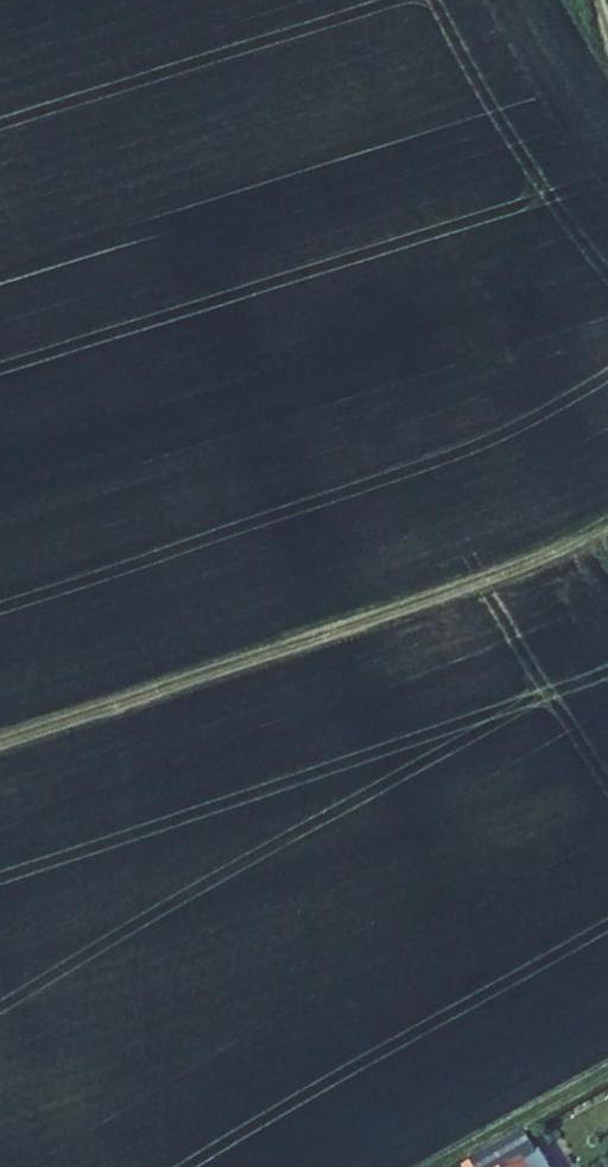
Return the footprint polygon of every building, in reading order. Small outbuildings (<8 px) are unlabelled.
[(521,1134),(467,1166),(548,1166),(538,1149),(532,1152),(521,1134)]
